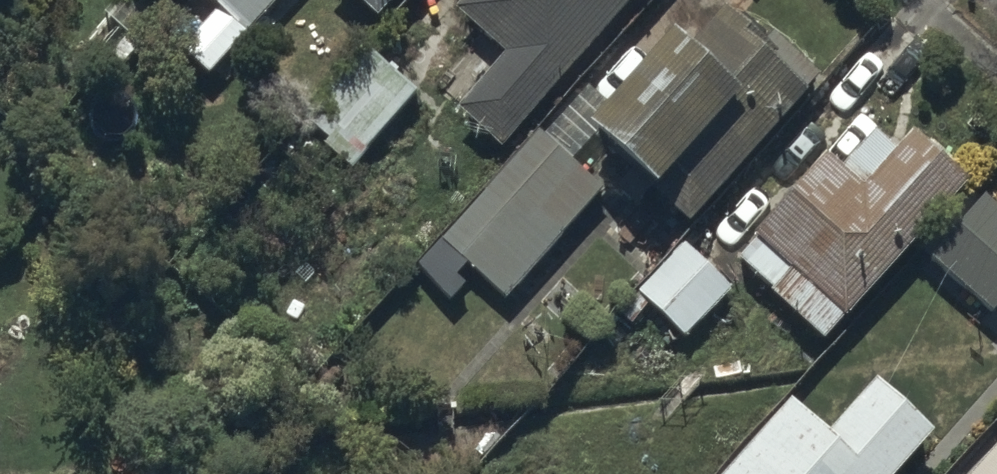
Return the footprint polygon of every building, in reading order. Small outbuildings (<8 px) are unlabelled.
[(203,0),(242,33),(258,15),(268,23),(288,0),(203,0)] [(374,30),(402,0),(341,0),(374,30)] [(454,22),(505,67),(457,122),(500,160),(642,0),(474,0),(454,22)] [(684,216),(806,82),(719,4),(684,43),(661,23),(575,118),(684,216)] [(412,101),(366,57),(295,130),(346,174),(412,101)] [(502,297),(601,188),(535,129),(437,238),(502,297)] [(860,197),(827,167),(735,268),(825,348),(968,189),(912,139),(860,197)] [(929,266),(992,321),(996,315),(996,213),(984,202),(929,266)] [(729,287),(681,242),(634,292),(682,337),(729,287)] [(876,386),(823,444),(786,410),(727,473),(912,473),(940,444),(876,386)] [(965,473),(996,473),(996,439),(965,473)]
